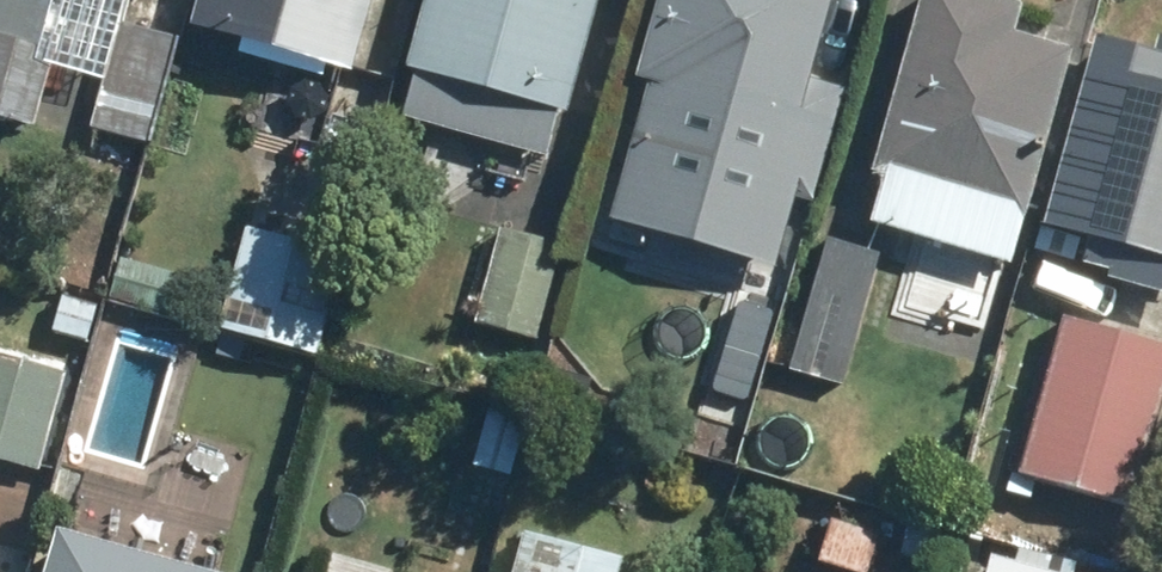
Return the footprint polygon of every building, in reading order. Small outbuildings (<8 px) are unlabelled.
[(29,129),(50,55),(104,70),(87,128),(151,147),(180,41),(116,22),(123,0),(0,0),(0,120),(29,129)] [(189,25),(344,69),(364,0),(196,0),(189,25)] [(403,77),(478,98),(460,161),(522,178),(528,155),(547,161),(560,110),(591,0),(425,0),(403,77)] [(636,80),(793,123),(827,0),(658,0),(636,80)] [(982,0),(925,0),(871,177),(885,181),(873,223),(1009,261),(1068,49),(1009,32),(1015,9),(982,0)] [(1095,47),(1043,232),(1089,245),(1083,266),(1114,274),(1112,281),(1161,295),(1161,43),(1157,64),(1095,47)] [(804,190),(752,177),(728,261),(780,277),(804,190)] [(291,245),(244,231),(225,303),(270,317),(291,245)] [(555,246),(501,231),(471,336),(525,351),(555,246)] [(874,253),(826,240),(790,372),(838,385),(874,253)] [(65,355),(78,304),(0,282),(0,338),(65,355)] [(1016,473),(1128,504),(1161,384),(1161,346),(1059,317),(1016,473)] [(184,327),(160,417),(276,449),(302,360),(184,327)] [(30,468),(56,375),(0,359),(0,459),(30,468)] [(478,407),(463,462),(507,473),(522,418),(478,407)] [(830,523),(819,562),(856,571),(868,571),(878,536),(830,523)] [(523,537),(514,571),(613,571),(616,560),(523,537)] [(132,560),(57,539),(48,571),(129,571),(132,560)]
